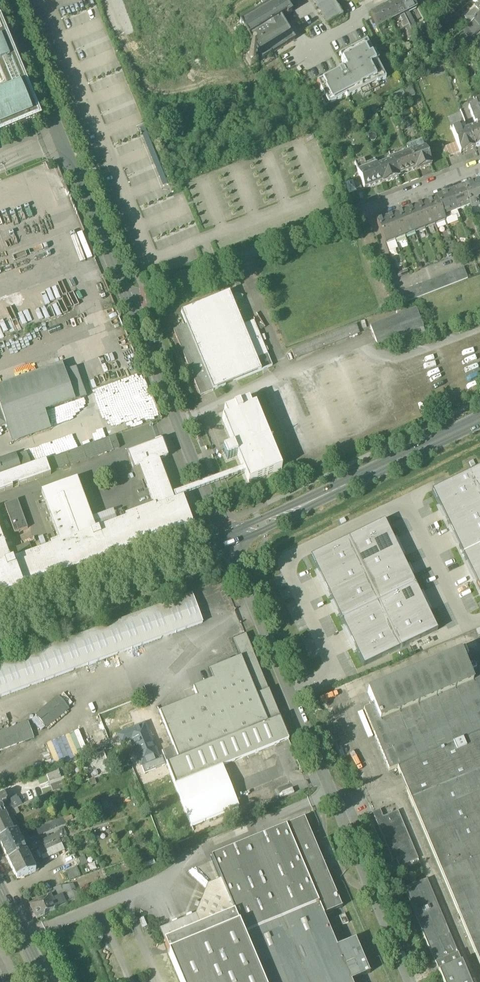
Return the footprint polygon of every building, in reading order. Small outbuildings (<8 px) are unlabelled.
[(248,38),(281,18),(287,14),(288,16),(292,13),(284,0),(279,0),(269,6),(265,9),(240,24),(248,38)] [(265,9),(269,6),(266,0),(260,0),(259,0),(265,9)] [(332,0),(316,0),(314,1),(319,9),(333,1),(332,0)] [(397,2),(404,16),(408,13),(416,9),(412,0),(400,0),(397,2)] [(343,17),(333,1),(319,9),(328,25),(343,17)] [(397,2),(384,9),(391,23),(400,18),(404,16),(397,2)] [(465,19),(470,25),(473,22),(479,16),(479,6),(465,19)] [(380,28),(391,23),(384,9),(370,15),(377,29),(380,28)] [(406,20),(409,26),(414,24),(412,20),(408,13),(404,16),(406,20)] [(284,23),(281,18),(248,38),(262,61),(295,41),(284,23)] [(406,29),(410,28),(409,26),(406,20),(402,22),(401,22),(404,28),(405,27),(406,29)] [(479,28),(473,22),(470,25),(466,28),(474,36),(479,31),(479,29),(479,28)] [(419,33),(414,24),(409,26),(410,28),(414,35),(419,33)] [(377,29),(383,41),(386,40),(385,38),(388,37),(385,31),(383,32),(380,28),(377,29)] [(469,40),(474,36),(466,28),(462,32),(469,40)] [(2,88),(5,87),(7,91),(22,84),(21,81),(22,80),(22,78),(20,79),(18,74),(20,73),(19,71),(17,72),(15,67),(17,66),(16,64),(14,65),(12,60),(14,59),(13,57),(12,58),(10,55),(12,54),(10,49),(8,49),(7,46),(8,45),(8,44),(6,44),(4,39),(5,38),(5,37),(3,37),(1,32),(3,31),(2,30),(0,30),(0,86),(2,88)] [(317,83),(325,98),(327,97),(331,104),(346,96),(347,98),(377,83),(377,84),(386,79),(377,61),(379,60),(375,52),(373,53),(369,46),(363,49),(361,45),(345,53),(347,57),(341,60),(344,65),(345,68),(340,71),(317,83)] [(259,64),(254,56),(245,61),(250,69),(259,64)] [(39,120),(24,83),(22,84),(7,91),(0,93),(0,136),(39,120)] [(403,91),(407,100),(415,97),(410,85),(402,90),(403,91)] [(406,99),(403,91),(394,94),(397,102),(406,99)] [(478,127),(479,127),(479,117),(476,106),(469,108),(475,126),(477,125),(478,127)] [(461,134),(468,131),(465,123),(458,126),(459,128),(461,134)] [(478,127),(468,131),(475,148),(479,146),(479,127),(478,127)] [(475,149),(475,148),(468,131),(461,134),(459,128),(452,131),(457,143),(461,154),(475,149)] [(425,148),(431,166),(441,162),(442,164),(447,162),(445,158),(442,149),(436,133),(429,135),(431,141),(423,144),(425,148)] [(413,153),(425,148),(423,144),(421,140),(406,146),(409,152),(412,151),(413,153)] [(442,149),(445,158),(460,152),(456,143),(442,149)] [(412,151),(409,152),(416,170),(416,171),(431,166),(425,148),(413,153),(412,151)] [(398,177),(416,170),(409,152),(391,159),(398,177)] [(398,178),(398,177),(391,159),(388,160),(389,162),(377,167),(383,182),(383,184),(398,178)] [(365,189),(383,182),(377,167),(376,165),(366,169),(363,160),(355,164),(365,189)] [(357,192),(362,190),(358,180),(353,181),(357,192)] [(348,195),(357,192),(353,181),(344,184),(348,195)] [(479,210),(479,188),(478,183),(463,189),(470,206),(471,211),(478,208),(479,210)] [(457,211),(470,206),(463,189),(450,193),(457,211)] [(450,214),(457,211),(450,193),(437,199),(438,201),(445,220),(451,217),(450,214)] [(427,203),(427,205),(435,225),(445,221),(445,220),(438,201),(432,203),(432,201),(427,203)] [(417,206),(417,208),(425,229),(435,225),(427,205),(423,206),(422,205),(417,206)] [(407,210),(408,212),(415,233),(425,229),(417,208),(413,210),(412,208),(407,210)] [(397,214),(398,216),(405,236),(415,233),(408,212),(403,214),(402,212),(397,214)] [(387,218),(388,220),(396,240),(405,236),(398,216),(393,218),(392,216),(387,218)] [(385,244),(396,240),(388,220),(383,222),(382,220),(377,222),(385,244)] [(464,268),(458,270),(462,281),(468,279),(464,268)] [(456,283),(462,281),(458,270),(452,272),(456,283)] [(451,285),(456,283),(452,272),(447,274),(451,285)] [(446,287),(451,285),(447,274),(441,276),(446,287)] [(440,289),(446,287),(441,276),(436,279),(440,289)] [(435,291),(440,289),(436,279),(431,281),(435,291)] [(429,294),(435,291),(431,281),(425,283),(429,294)] [(424,296),(429,294),(425,283),(420,285),(424,296)] [(419,298),(424,296),(420,285),(414,287),(419,298)] [(413,300),(419,298),(414,287),(409,289),(413,300)] [(408,302),(413,300),(409,289),(404,291),(408,302)] [(402,304),(408,302),(404,291),(398,293),(402,304)] [(181,313),(186,325),(213,391),(214,391),(273,367),(254,321),(243,326),(229,293),(181,313)] [(377,346),(401,337),(420,329),(423,328),(416,309),(370,327),(377,346)] [(214,391),(213,391),(186,325),(173,331),(200,397),(214,391)] [(423,336),(420,329),(401,337),(403,343),(423,336)] [(65,374),(62,365),(0,386),(0,397),(65,374)] [(6,426),(44,413),(85,398),(75,371),(65,374),(0,397),(0,408),(6,426)] [(141,375),(92,389),(96,404),(142,391),(143,393),(146,392),(141,375)] [(153,409),(150,395),(137,398),(141,412),(153,409)] [(237,456),(243,470),(245,474),(249,483),(282,469),(256,406),(251,407),(249,401),(224,411),(227,417),(222,419),(233,446),(223,451),(227,461),(237,456)] [(50,430),(44,413),(6,426),(12,444),(50,430)] [(115,437),(108,439),(113,451),(119,449),(115,437)] [(86,461),(113,451),(108,439),(82,449),(86,461)] [(133,471),(140,468),(159,461),(168,458),(166,452),(162,441),(160,440),(157,441),(158,443),(130,453),(128,457),(133,471)] [(50,474),(86,461),(82,449),(45,462),(50,474)] [(21,470),(16,455),(0,461),(0,478),(21,470)] [(173,499),(159,461),(140,468),(154,506),(173,499)] [(50,474),(45,462),(21,470),(0,478),(0,494),(13,489),(12,487),(18,485),(18,487),(51,475),(50,474)] [(432,491),(479,591),(479,467),(432,491)] [(180,498),(245,474),(243,470),(173,495),(175,500),(176,500),(177,501),(181,499),(180,498)] [(70,483),(89,533),(96,531),(91,519),(77,480),(70,483)] [(50,544),(51,547),(89,533),(70,483),(41,493),(59,541),(50,544)] [(174,502),(173,499),(154,506),(125,517),(126,519),(117,523),(98,530),(108,557),(193,526),(183,499),(181,499),(177,501),(176,501),(174,502)] [(4,506),(14,534),(28,529),(17,501),(4,506)] [(91,519),(96,531),(98,530),(117,523),(113,511),(91,519)] [(384,521),(310,557),(364,666),(438,631),(384,521)] [(96,531),(89,533),(51,547),(42,550),(13,561),(24,589),(108,557),(98,530),(96,531)] [(4,565),(10,562),(0,534),(0,554),(4,565)] [(10,562),(4,565),(0,566),(0,598),(24,590),(24,589),(13,561),(10,562)] [(203,624),(192,596),(0,667),(0,699),(203,624)] [(233,641),(246,635),(244,632),(232,638),(233,641)] [(233,641),(240,659),(248,677),(249,677),(257,696),(268,691),(248,642),(246,635),(233,641)] [(397,768),(399,768),(399,767),(414,761),(479,733),(479,674),(476,665),(476,664),(470,651),(461,655),(460,654),(451,658),(377,689),(367,692),(373,707),(363,711),(364,712),(388,771),(389,772),(397,768)] [(160,713),(174,747),(175,751),(179,760),(280,719),(268,691),(257,696),(249,677),(248,677),(240,659),(209,671),(212,681),(193,688),(197,698),(160,713)] [(35,717),(46,729),(69,710),(58,698),(35,717)] [(288,740),(280,719),(179,760),(167,765),(191,828),(238,809),(221,767),(288,740)] [(34,739),(28,723),(0,733),(0,752),(34,739)] [(145,725),(136,728),(139,735),(148,731),(145,725)] [(142,767),(144,774),(165,766),(161,758),(159,759),(148,731),(139,735),(136,728),(117,736),(121,746),(130,742),(141,767),(142,767)] [(79,730),(46,743),(54,765),(87,753),(79,730)] [(479,771),(479,733),(414,761),(417,768),(400,775),(410,800),(479,771)] [(167,765),(179,760),(175,751),(174,747),(162,752),(167,765)] [(417,768),(414,761),(399,767),(399,768),(397,768),(400,775),(417,768)] [(58,771),(46,776),(49,783),(61,779),(58,771)] [(479,968),(479,771),(410,800),(441,875),(479,968)] [(94,778),(88,780),(90,787),(96,785),(94,778)] [(62,782),(50,786),(52,793),(64,789),(62,782)] [(106,798),(108,803),(119,799),(117,794),(106,798)] [(8,819),(12,817),(9,812),(17,809),(22,806),(19,798),(18,799),(16,796),(7,801),(7,800),(6,802),(1,805),(0,803),(0,823),(8,819)] [(35,800),(38,808),(44,805),(41,797),(35,800)] [(108,803),(106,798),(99,801),(104,812),(111,810),(108,803)] [(89,807),(82,810),(83,814),(86,820),(94,817),(89,807)] [(9,812),(12,817),(13,817),(14,818),(20,814),(17,809),(9,812)] [(396,860),(399,868),(418,860),(398,812),(383,818),(380,810),(372,814),(392,862),(396,860)] [(62,817),(65,824),(73,820),(70,813),(62,817)] [(78,823),(86,820),(83,814),(75,817),(78,823)] [(8,819),(11,826),(16,823),(14,818),(13,817),(12,817),(8,819)] [(55,829),(62,826),(59,818),(51,822),(55,829)] [(243,934),(244,934),(318,903),(324,916),(342,908),(304,818),(224,851),(221,845),(217,847),(220,853),(211,857),(221,881),(234,912),(243,934)] [(8,819),(0,823),(0,841),(16,833),(16,832),(14,833),(11,826),(8,819)] [(20,830),(16,823),(11,826),(14,833),(16,832),(20,830)] [(42,834),(51,831),(48,823),(39,827),(42,834)] [(34,838),(42,834),(39,827),(31,831),(34,838)] [(382,845),(373,827),(368,829),(377,847),(382,845)] [(8,862),(26,853),(23,847),(26,846),(23,841),(28,838),(28,840),(34,838),(31,831),(18,836),(0,845),(8,862)] [(52,842),(63,837),(61,832),(49,837),(52,842)] [(16,833),(0,841),(0,845),(18,836),(16,833)] [(31,845),(33,850),(52,842),(49,837),(31,845)] [(52,842),(44,845),(47,851),(62,845),(61,843),(65,842),(63,837),(52,842)] [(49,855),(47,851),(44,845),(39,848),(43,857),(49,855)] [(49,855),(43,857),(42,858),(43,861),(64,851),(62,845),(47,851),(49,855)] [(29,858),(26,853),(8,862),(15,875),(22,878),(35,872),(39,871),(34,863),(31,857),(29,858)] [(85,857),(78,860),(81,868),(88,865),(85,857)] [(81,878),(77,868),(66,872),(70,882),(81,878)] [(160,931),(164,941),(234,912),(221,881),(207,886),(195,917),(160,931)] [(404,890),(435,965),(457,955),(426,881),(404,890)] [(88,885),(80,889),(83,895),(91,892),(88,885)] [(59,898),(63,906),(78,898),(72,886),(58,888),(54,889),(58,898),(59,898)] [(30,906),(36,919),(56,909),(63,906),(59,898),(58,898),(52,901),(50,896),(30,906)] [(351,981),(370,974),(355,940),(337,947),(324,916),(318,903),(244,934),(264,981),(351,981)] [(244,934),(243,934),(234,912),(164,941),(169,952),(168,953),(180,981),(264,981),(244,934)] [(339,917),(343,926),(348,923),(345,915),(339,917)] [(329,922),(333,932),(338,930),(334,920),(329,922)] [(457,955),(435,965),(438,973),(438,974),(442,981),(468,981),(457,955)]
